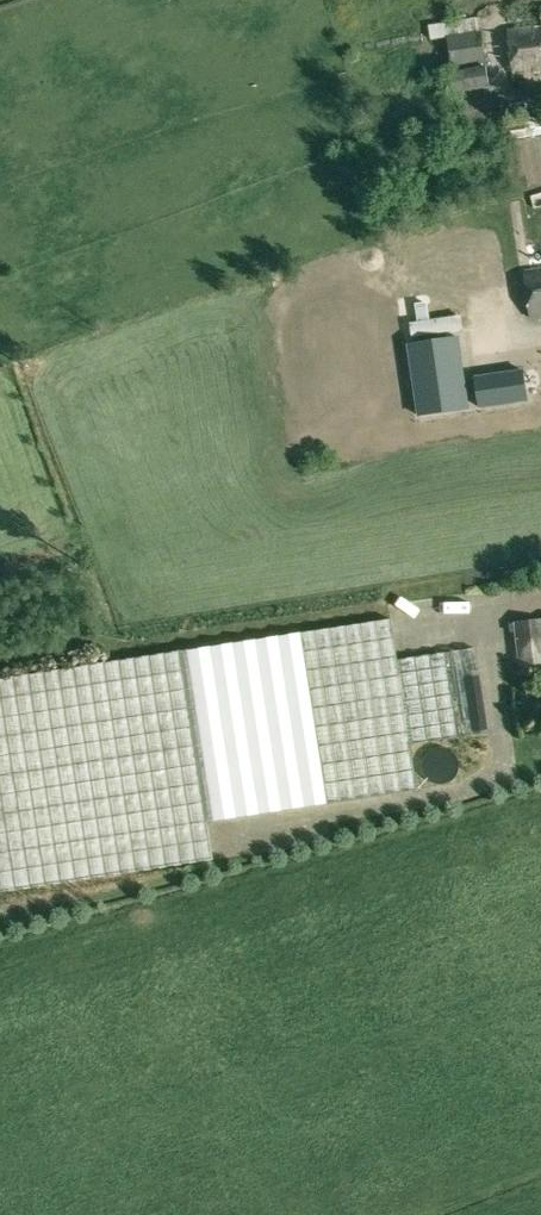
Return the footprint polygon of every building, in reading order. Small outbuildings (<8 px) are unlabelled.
[(446,22),(448,36),(482,30),(480,17),(446,22)] [(509,30),(514,73),(540,70),(540,26),(509,30)] [(482,30),(448,36),(453,68),(487,64),(482,30)] [(456,93),(463,92),(490,87),(487,66),(453,71),(456,93)] [(490,87),(463,92),(466,112),(493,108),(490,87)] [(525,129),(526,137),(540,134),(540,126),(525,129)] [(540,206),(540,193),(531,196),(535,208),(540,206)] [(517,262),(520,282),(540,279),(540,259),(517,262)] [(415,304),(418,321),(410,322),(412,337),(463,329),(461,315),(430,319),(427,302),(415,304)] [(418,409),(466,403),(457,331),(408,337),(418,409)] [(478,401),(526,395),(522,365),(474,372),(478,401)] [(0,680),(0,858),(6,893),(218,859),(212,821),(416,788),(411,744),(487,733),(474,647),(398,659),(391,618),(185,651),(0,680)] [(512,621),(517,666),(540,663),(540,618),(512,621)] [(441,784),(447,782),(452,779),(455,775),(457,769),(458,763),(456,758),(453,753),(448,749),(443,747),(437,747),(431,749),(427,752),(423,756),(421,762),(421,768),(422,773),(425,778),(430,782),(435,784),(441,784)]
